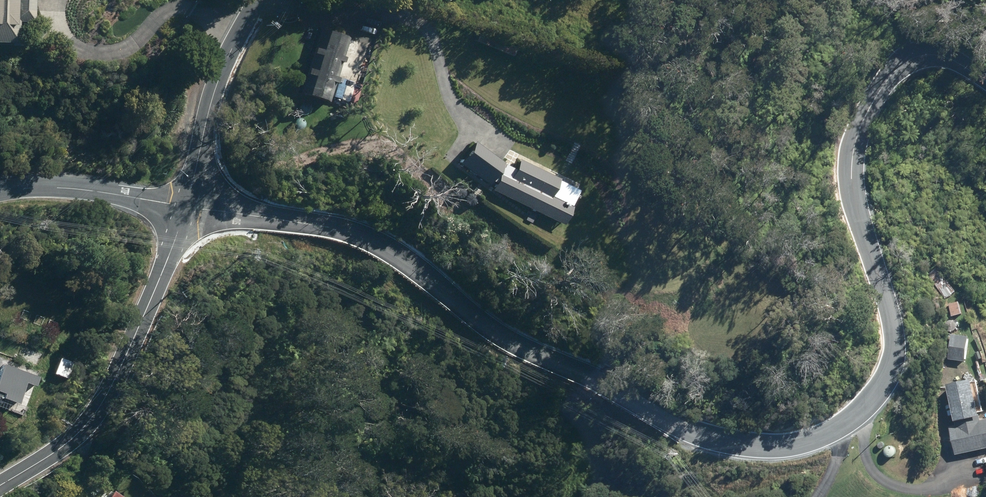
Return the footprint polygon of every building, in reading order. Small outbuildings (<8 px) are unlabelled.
[(19,43),(19,22),(35,23),(35,0),(0,0),(0,43),(19,43)] [(299,90),(328,99),(348,35),(319,26),(299,90)] [(501,161),(472,139),(456,161),(484,183),(488,176),(493,179),(490,186),(561,222),(571,204),(550,193),(557,176),(517,157),(513,166),(501,161)] [(954,292),(939,273),(930,280),(945,299),(954,292)] [(959,315),(956,303),(947,305),(950,317),(959,315)] [(83,328),(85,320),(79,318),(76,326),(83,328)] [(966,338),(949,335),(946,360),(963,362),(966,338)] [(58,357),(52,373),(66,379),(72,362),(58,357)] [(3,362),(0,370),(0,390),(4,391),(2,396),(27,405),(38,375),(3,362)] [(968,383),(943,388),(950,425),(954,424),(954,428),(947,430),(953,457),(985,449),(985,421),(978,423),(977,415),(974,416),(968,383)] [(111,488),(105,496),(123,496),(111,488)]
